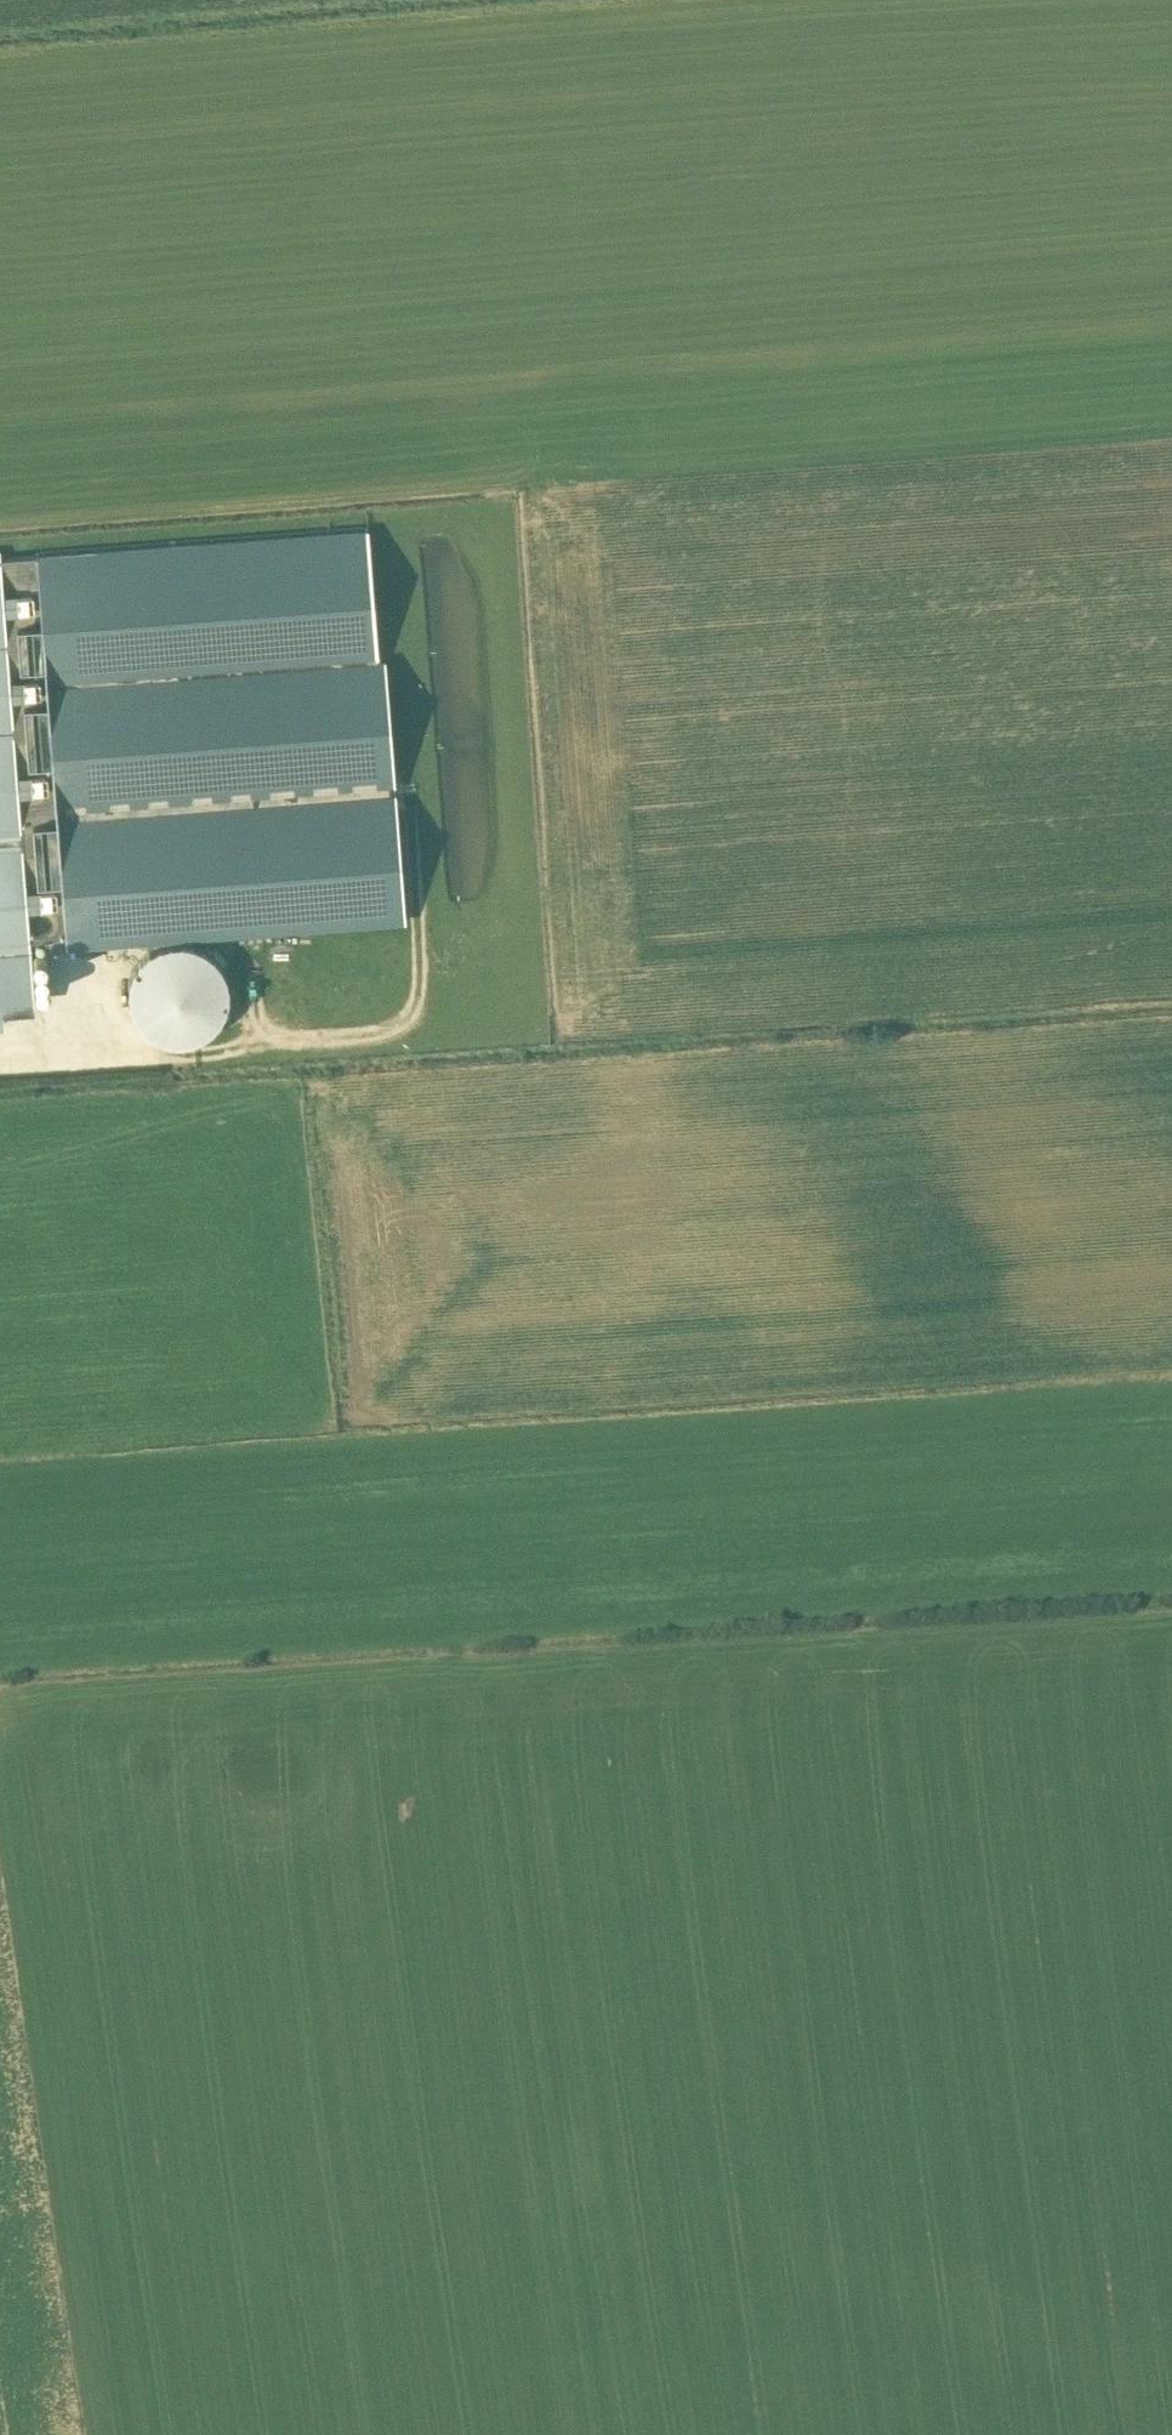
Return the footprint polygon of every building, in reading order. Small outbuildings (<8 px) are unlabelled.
[(58,819),(65,939),(229,929),(228,930),(413,919),(405,791),(128,808),(126,768),(146,747),(98,724),(96,683),(105,683),(107,715),(152,621),(214,617),(189,605),(203,590),(260,586),(334,656),(384,653),(376,529),(43,549),(45,589),(13,573),(16,614),(27,613),(30,660),(83,686),(61,710),(68,819),(58,819)] [(4,1024),(3,1010),(33,1008),(0,560),(0,1024),(4,1024)] [(132,978),(130,991),(131,1004),(136,1016),(143,1027),(153,1035),(165,1040),(178,1042),(191,1041),(203,1036),(214,1029),(222,1019),(227,1007),(229,994),(228,981),(223,969),(215,959),(205,950),(194,945),(181,943),(168,944),(156,949),(145,956),(137,966),(132,978)]
